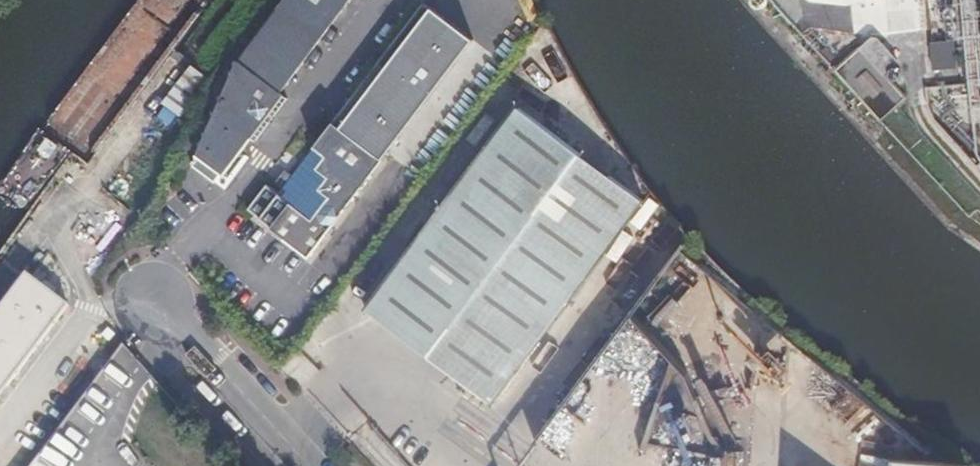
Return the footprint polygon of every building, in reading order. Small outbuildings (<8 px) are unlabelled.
[(233,183),(250,160),(242,154),(252,140),(260,146),(291,103),(284,98),(331,31),(354,0),(285,0),(247,50),(212,140),(218,144),(205,162),(204,162),(197,171),(219,187),(226,178),(233,183)] [(266,187),(247,212),(285,240),(284,241),(309,259),(346,210),(345,209),(470,39),(420,2),(291,178),(284,173),(274,185),(281,191),(278,196),(266,187)] [(933,41),(938,69),(962,65),(957,37),(933,41)] [(859,46),(833,70),(879,120),(896,103),(904,96),(891,82),(901,72),(877,47),(868,56),(859,46)] [(474,82),(490,55),(475,47),(459,74),(474,82)] [(191,70),(151,126),(169,140),(208,85),(191,70)] [(394,156),(408,166),(457,101),(444,91),(394,156)] [(365,307),(498,404),(644,198),(514,103),(365,307)] [(120,189),(112,199),(125,209),(133,199),(120,189)] [(72,312),(31,280),(0,320),(0,403),(72,312)] [(969,459),(892,458),(891,465),(969,465),(969,459)]
